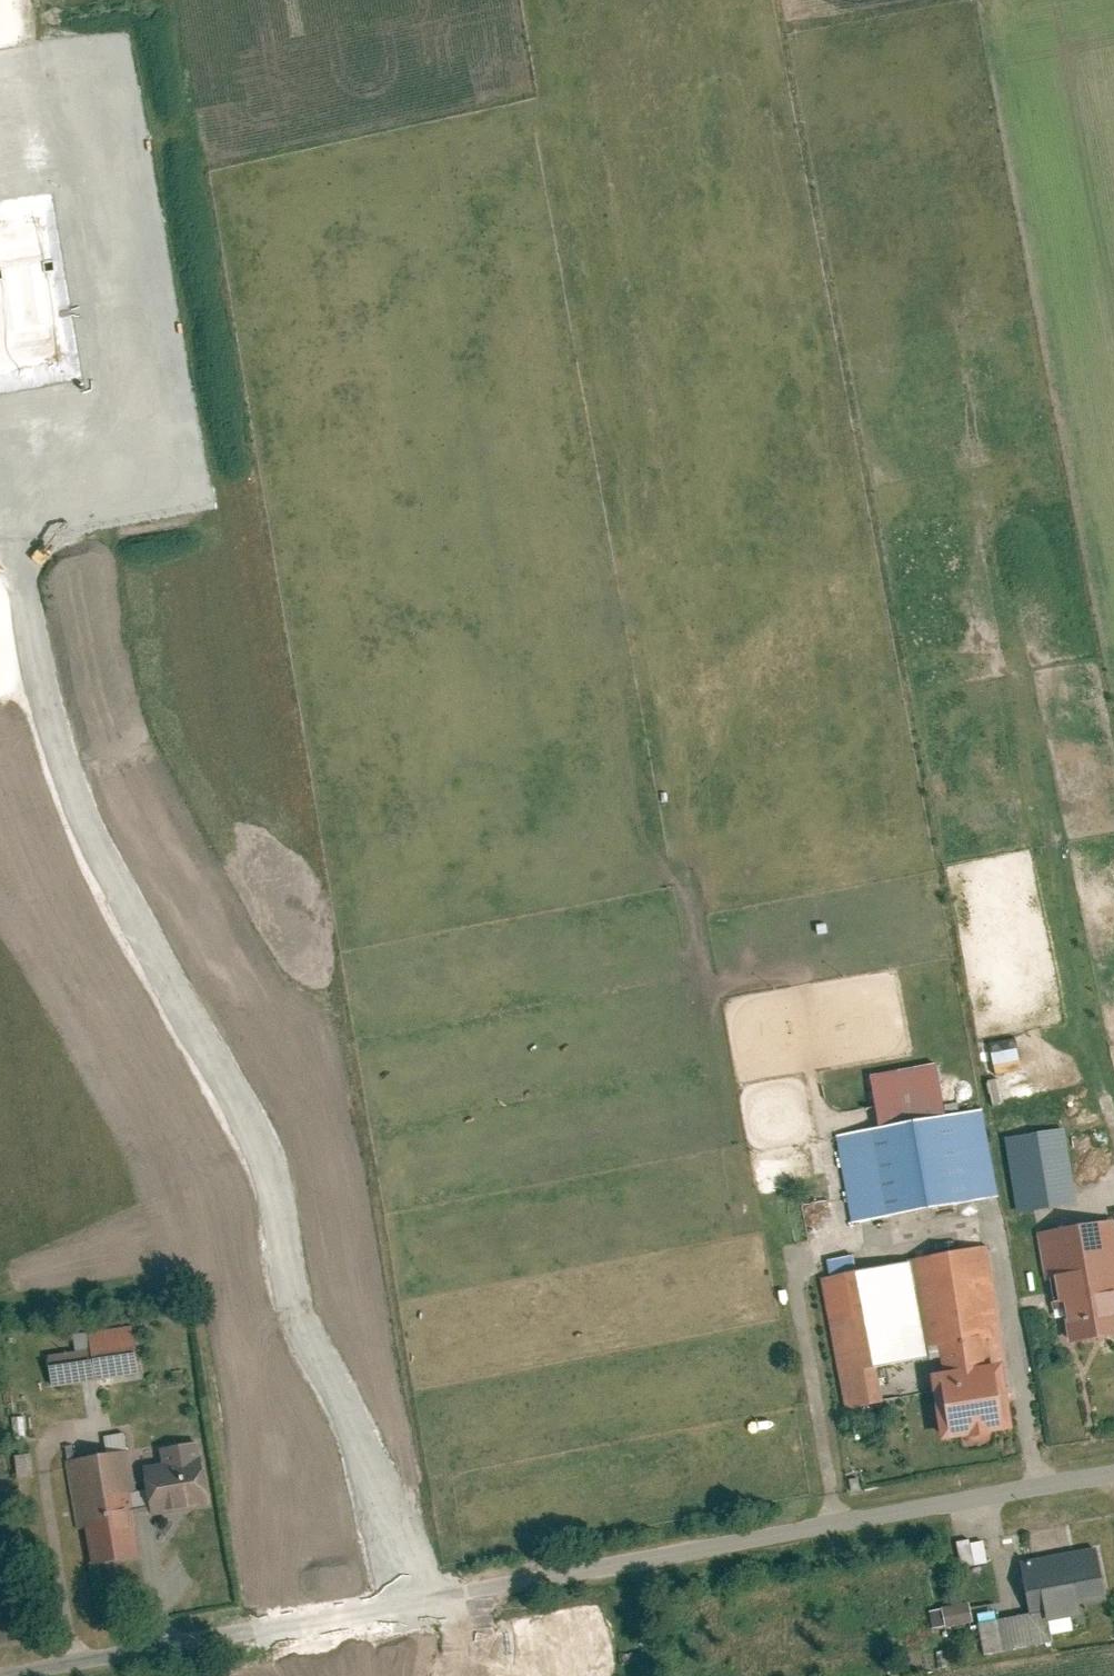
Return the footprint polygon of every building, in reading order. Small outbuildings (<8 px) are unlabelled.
[(844,1135),(858,1217),(996,1193),(983,1113),(945,1119),(936,1067),(882,1077),(890,1127),(844,1135)] [(1016,1179),(1024,1217),(1079,1205),(1063,1131),(1038,1136),(1046,1173),(1016,1179)] [(759,1155),(761,1183),(801,1180),(799,1152),(759,1155)] [(1041,1234),(1058,1318),(1067,1317),(1071,1344),(1113,1335),(1113,1220),(1041,1234)] [(993,1251),(825,1280),(847,1411),(885,1405),(885,1393),(933,1384),(943,1445),(1014,1432),(1002,1366),(989,1369),(985,1343),(1008,1339),(993,1251)] [(95,1352),(48,1359),(54,1390),(144,1376),(135,1327),(92,1334),(95,1352)] [(111,1456),(70,1463),(89,1570),(145,1560),(138,1515),(212,1503),(202,1444),(162,1451),(167,1477),(146,1480),(148,1488),(139,1489),(133,1453),(130,1453),(127,1435),(108,1439),(111,1456)] [(991,1563),(987,1540),(961,1545),(966,1568),(991,1563)] [(981,1623),(988,1657),(1055,1644),(1051,1623),(1083,1618),(1081,1605),(1110,1600),(1102,1550),(1024,1564),(1032,1613),(981,1623)] [(972,1603),(946,1609),(950,1628),(976,1623),(972,1603)]
